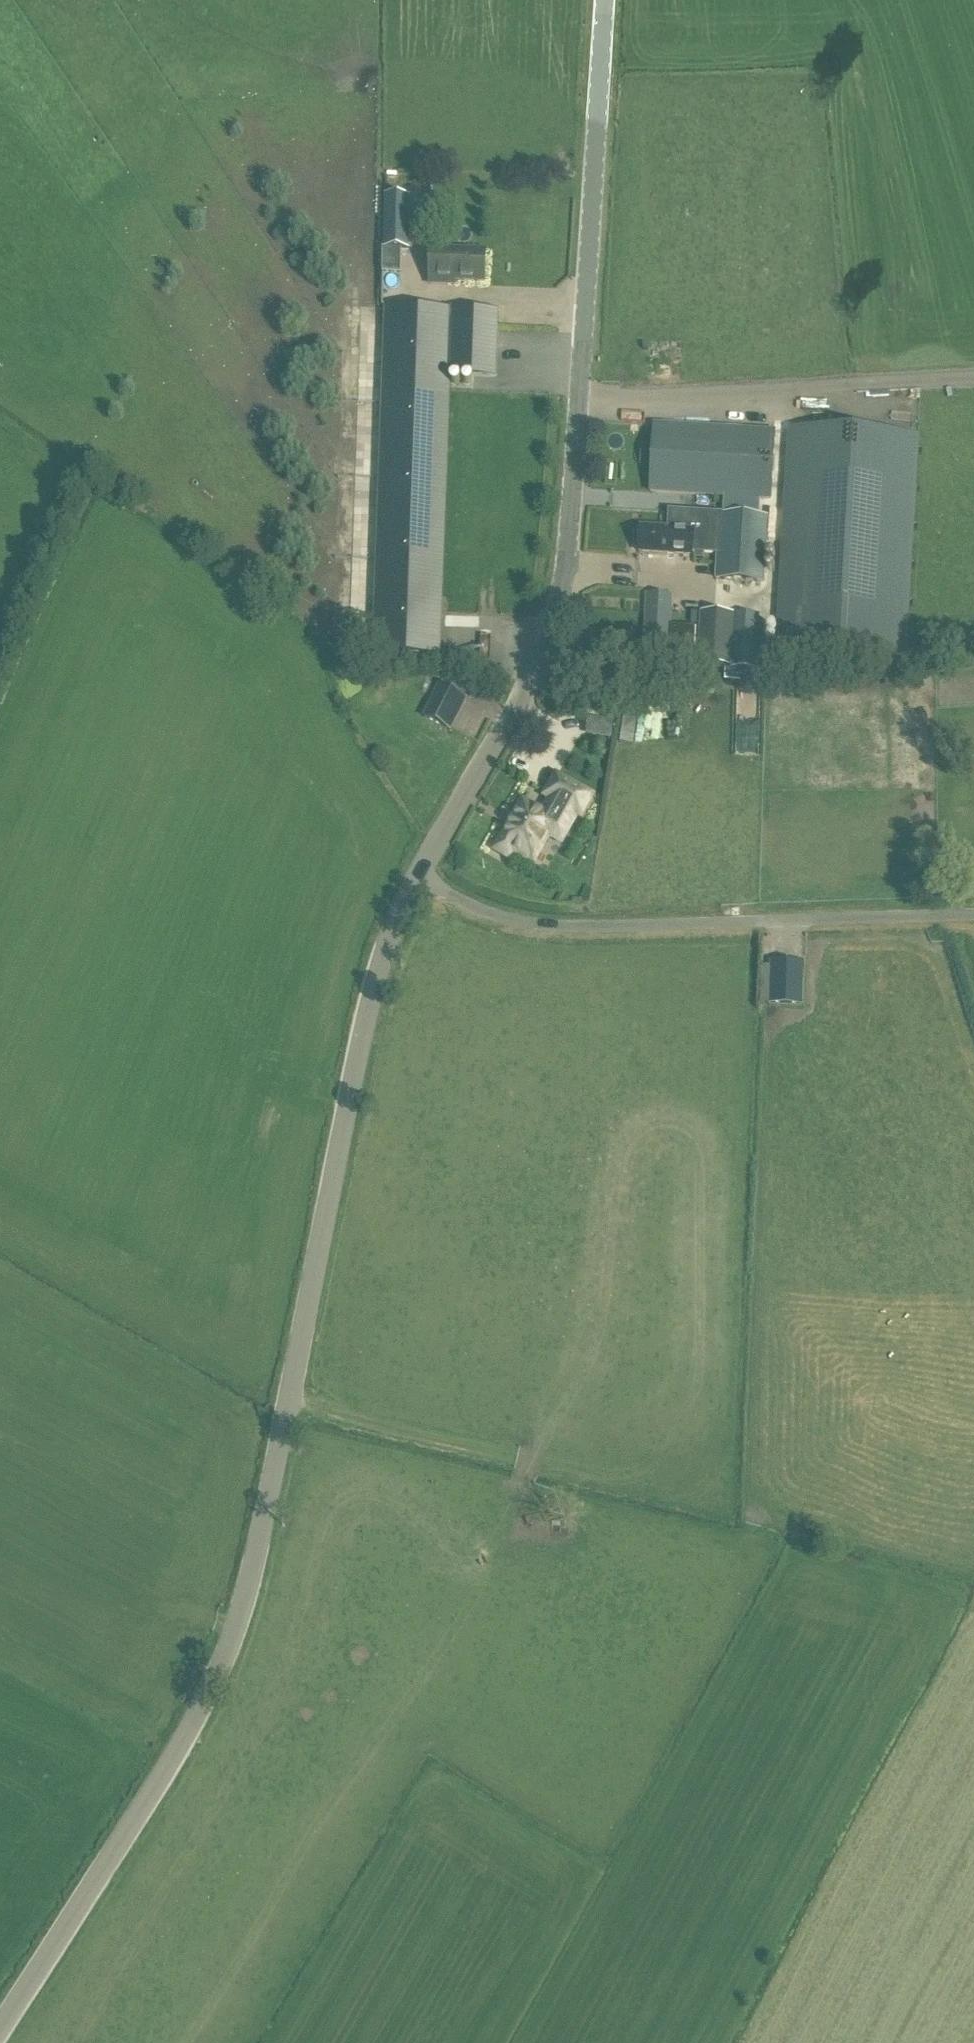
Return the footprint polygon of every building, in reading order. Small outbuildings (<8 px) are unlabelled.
[(385,197),(384,249),(409,250),(410,198),(385,197)] [(486,283),(486,258),(432,257),(432,285),(456,285),(456,282),(486,283)] [(387,307),(375,653),(438,656),(448,376),(496,377),(498,311),(387,307)] [(654,426),(651,492),(771,499),(775,432),(654,426)] [(790,429),(777,648),(905,655),(918,437),(790,429)] [(675,555),(717,558),(720,518),(708,517),(708,514),(670,512),(669,530),(640,528),(640,532),(638,532),(636,534),(635,547),(637,549),(639,550),(639,553),(667,555),(667,559),(675,560),(675,555)] [(720,516),(716,580),(764,582),(768,518),(720,516)] [(670,653),(673,596),(647,595),(645,652),(670,653)] [(757,669),(759,616),(701,613),(699,666),(757,669)] [(444,731),(459,700),(441,691),(426,723),(444,731)] [(517,801),(487,856),(507,867),(510,860),(532,872),(547,844),(560,851),(576,822),(579,824),(593,798),(552,775),(538,801),(543,804),(539,813),(517,801)] [(764,971),(762,1020),(779,1020),(781,972),(764,971)]
